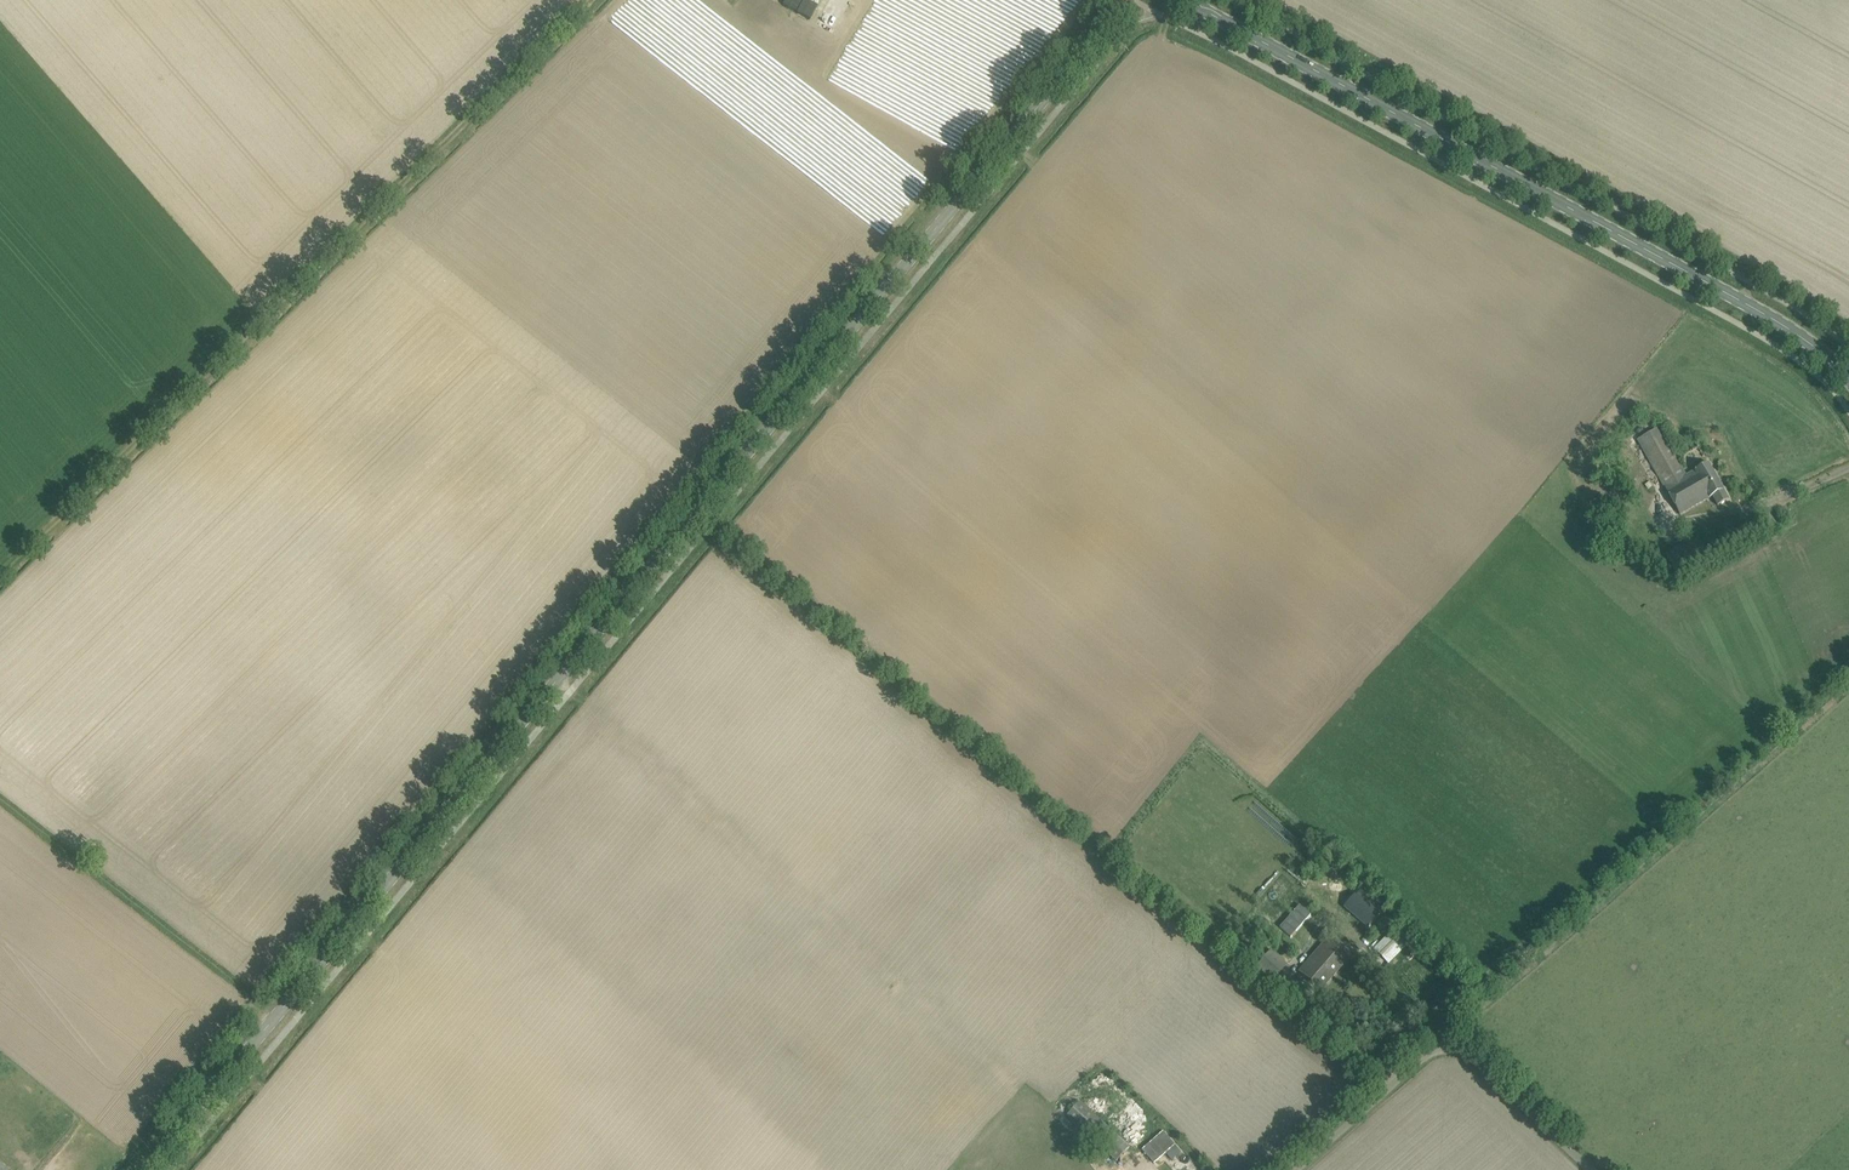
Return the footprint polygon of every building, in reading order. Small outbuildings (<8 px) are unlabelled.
[(1639,439),(1681,514),(1713,495),(1719,505),(1729,500),(1708,463),(1686,476),(1659,428),(1639,439)] [(1762,521),(1771,534),(1779,528),(1770,515),(1762,521)] [(1357,893),(1344,907),(1368,928),(1381,913),(1357,893)] [(1280,927),(1281,928),(1291,937),(1311,915),(1300,906),(1299,905),(1280,927)] [(1350,957),(1340,950),(1328,939),(1311,958),(1300,949),(1288,963),(1321,991),(1350,957)] [(1262,963),(1269,968),(1266,972),(1274,979),(1286,965),(1270,952),(1262,963)] [(1130,1147),(1080,1102),(1067,1117),(1117,1162),(1130,1147)] [(1175,1169),(1187,1161),(1163,1131),(1151,1140),(1175,1169)] [(1022,1153),(1004,1169),(1037,1169),(1022,1153)]
